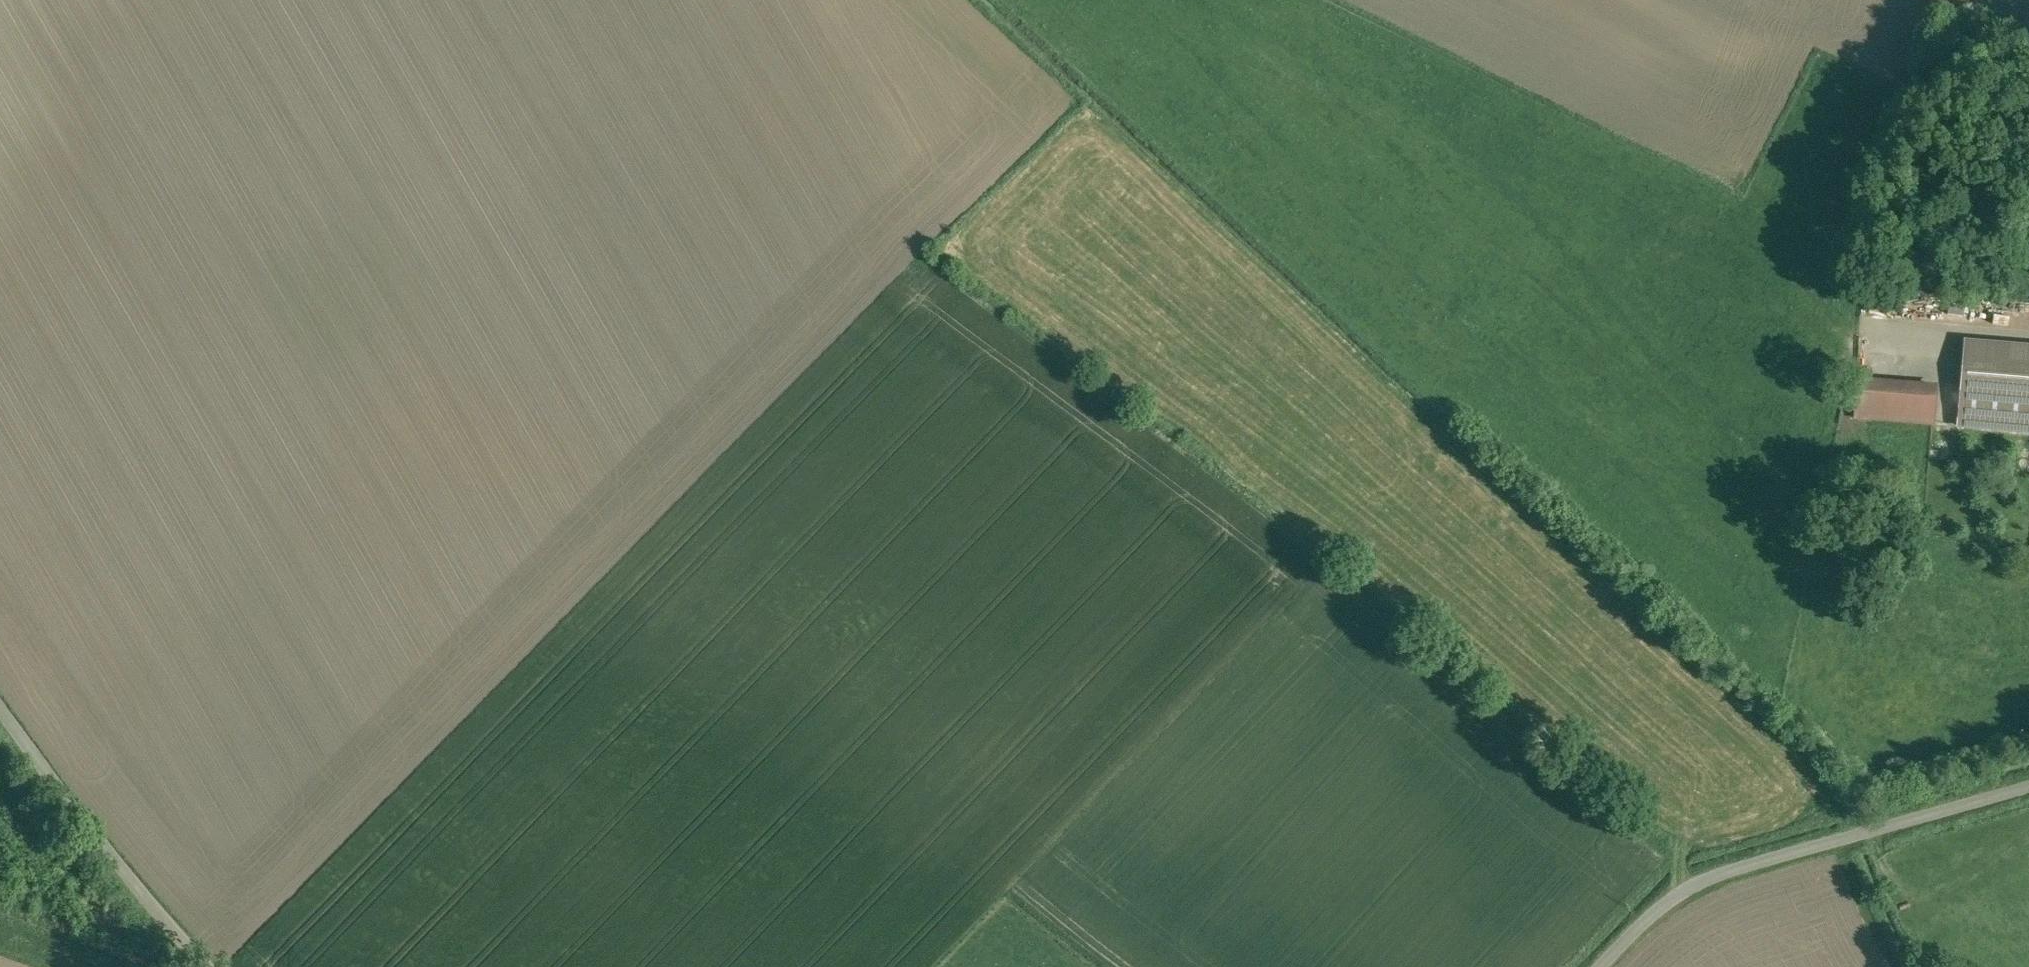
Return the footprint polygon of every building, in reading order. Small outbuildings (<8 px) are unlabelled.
[(2028,430),(2028,349),(1968,344),(1962,425),(2028,430)] [(1858,380),(1855,416),(1937,423),(1940,387),(1858,380)]
